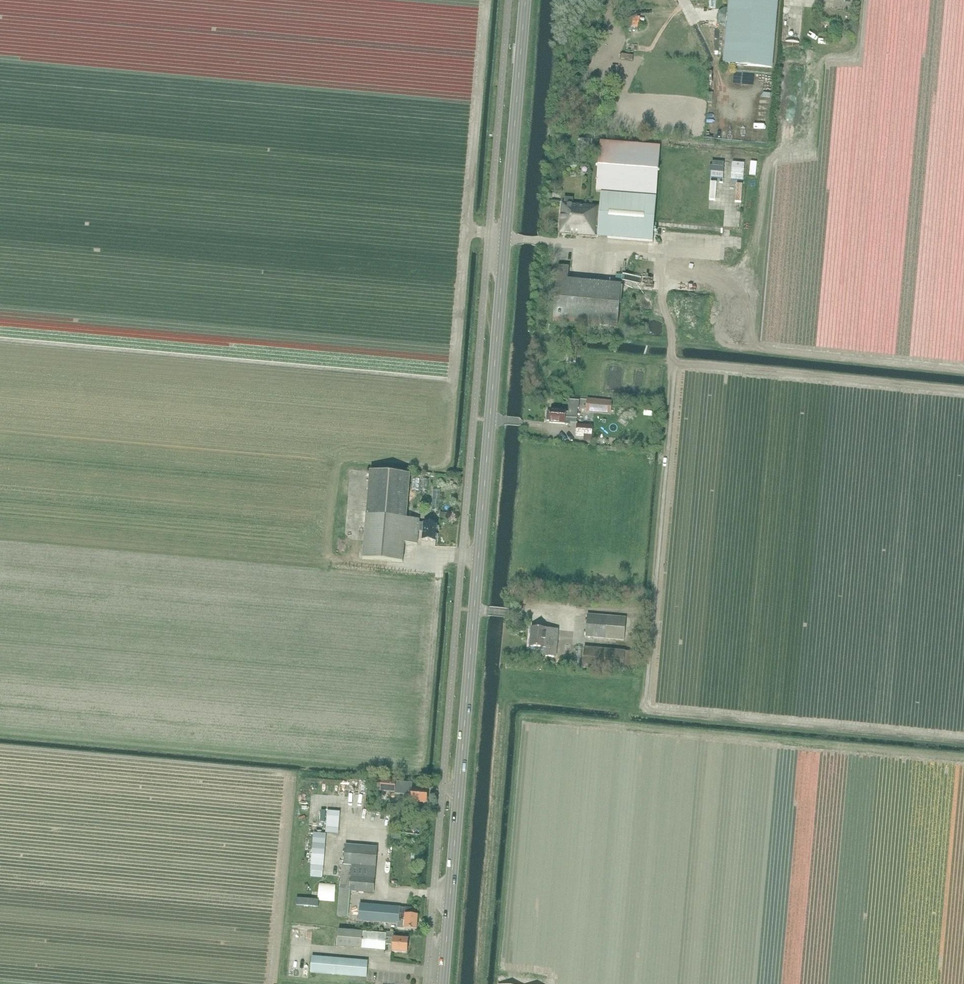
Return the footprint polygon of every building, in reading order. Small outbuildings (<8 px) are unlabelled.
[(725,64),(773,68),(778,0),(730,0),(725,64)] [(804,0),(790,0),(789,37),(803,38),(804,0)] [(634,60),(637,52),(625,49),(623,57),(634,60)] [(590,141),(580,140),(579,140),(578,148),(589,148),(590,141)] [(653,242),(660,147),(600,142),(596,192),(602,192),(600,207),(562,204),(559,234),(595,237),(653,242)] [(720,155),(717,221),(743,223),(744,195),(744,186),(737,185),(738,177),(739,177),(739,183),(745,183),(746,157),(720,155)] [(753,157),(752,171),(759,171),(760,157),(753,157)] [(747,239),(753,240),(756,223),(750,222),(747,239)] [(568,280),(569,267),(558,266),(553,319),(618,325),(622,285),(568,280)] [(604,401),(588,399),(587,409),(603,411),(604,401)] [(579,409),(579,401),(569,401),(568,413),(566,413),(566,411),(550,410),(550,412),(547,412),(547,421),(550,421),(550,423),(565,424),(565,422),(576,423),(576,419),(577,419),(578,409),(579,409)] [(592,436),(593,426),(577,425),(576,435),(592,436)] [(407,518),(410,475),(370,471),(363,559),(403,562),(404,543),(417,544),(418,531),(423,531),(423,540),(436,541),(437,524),(419,523),(419,519),(407,518)] [(588,614),(585,637),(624,640),(626,618),(588,614)] [(546,629),(532,628),(530,647),(545,648),(545,647),(551,648),(552,635),(560,636),(560,631),(546,629)] [(626,652),(585,648),(583,668),(623,672),(624,671),(635,672),(637,653),(626,652)] [(396,782),(396,779),(393,779),(393,781),(381,780),(381,782),(376,782),(375,792),(380,793),(380,791),(395,792),(396,782)] [(409,789),(410,783),(396,782),(395,792),(395,794),(405,794),(405,788),(409,789)] [(428,790),(409,789),(405,788),(405,794),(404,800),(411,801),(427,803),(428,790)] [(330,807),(329,830),(342,831),(344,807),(330,807)] [(374,893),(378,848),(346,845),(344,865),(352,865),(351,875),(343,875),(342,891),(374,893)] [(321,896),(339,896),(339,879),(321,878),(321,896)] [(296,896),(296,908),(336,910),(337,898),(296,896)] [(373,905),(360,904),(359,921),(371,922),(392,923),(391,930),(398,931),(398,928),(404,929),(417,930),(418,916),(415,916),(415,909),(400,908),(400,907),(373,905)] [(386,934),(363,932),(339,930),(337,946),(385,950),(385,944),(393,945),(392,951),(408,953),(409,939),(393,938),(393,939),(386,938),(386,934)] [(367,977),(368,961),(312,957),(311,973),(367,977)]
